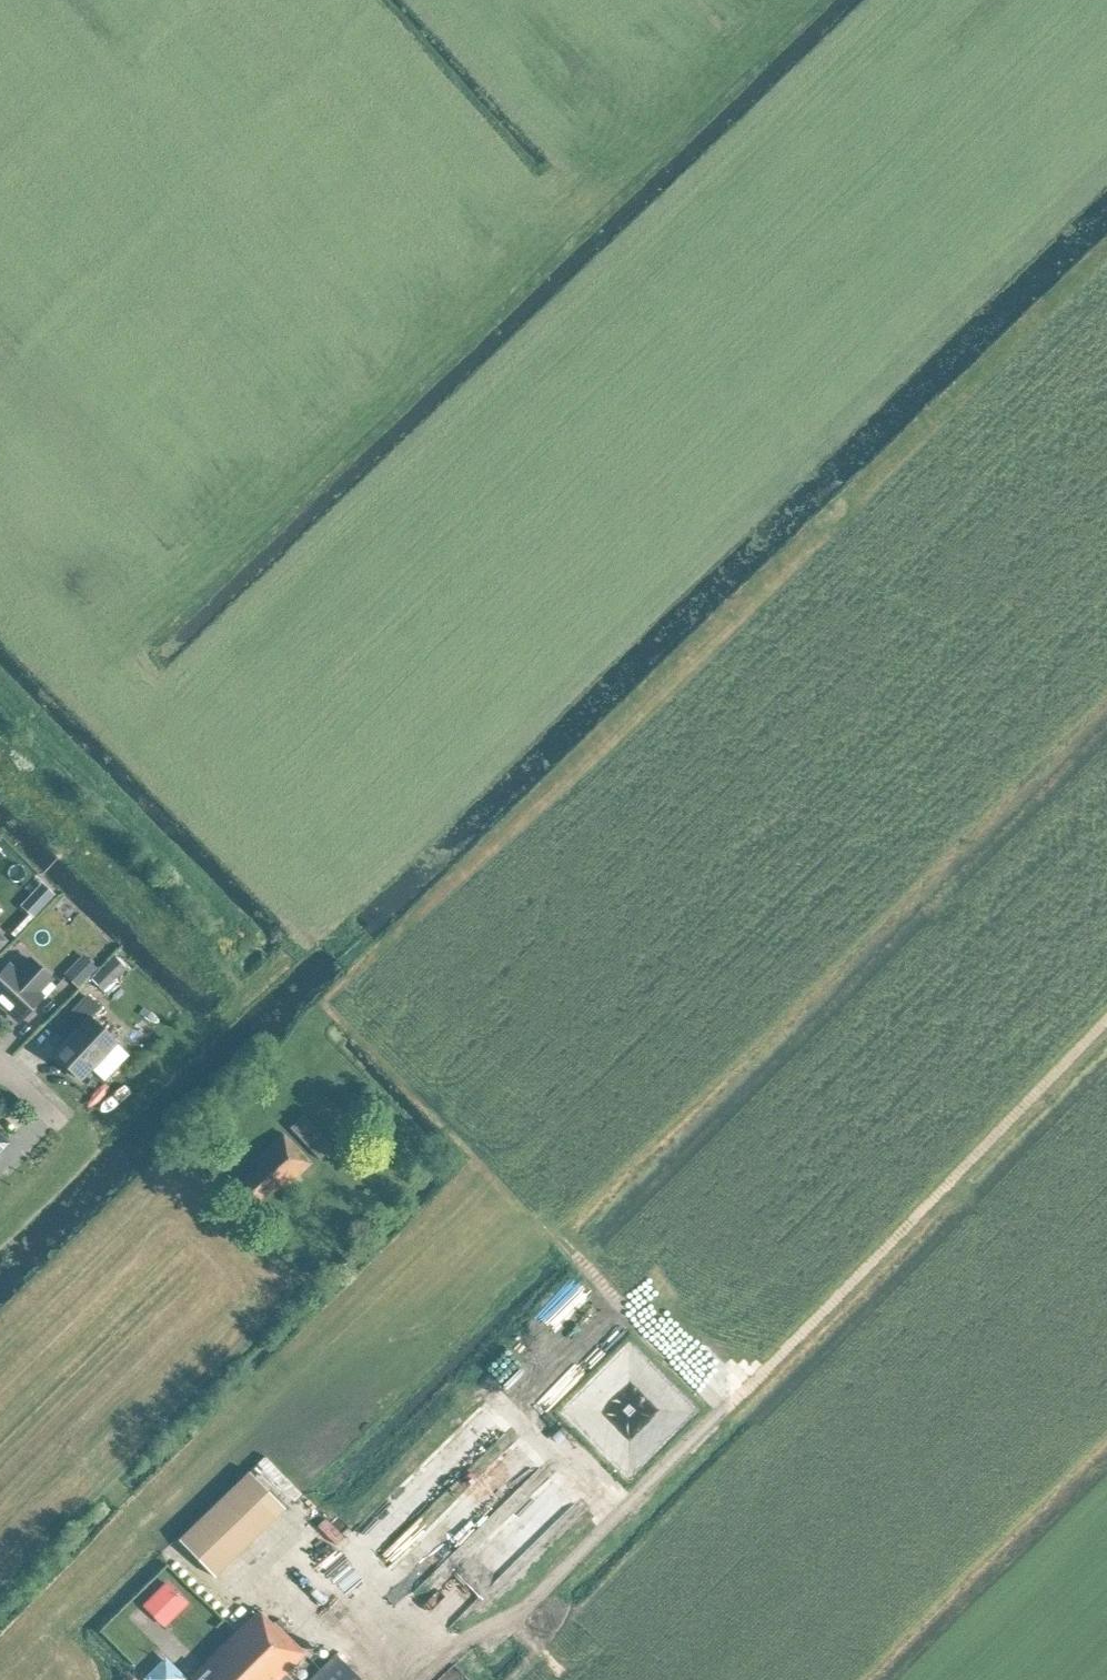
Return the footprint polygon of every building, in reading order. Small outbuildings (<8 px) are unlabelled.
[(43,881),(24,904),(37,915),(57,892),(43,881)] [(78,988),(97,968),(82,954),(64,973),(78,988)] [(103,990),(125,968),(114,956),(91,978),(103,990)] [(31,959),(17,974),(8,965),(0,972),(0,1003),(18,1021),(42,997),(44,999),(56,987),(48,980),(50,978),(31,959)] [(80,1080),(115,1042),(89,1017),(98,1007),(86,996),(63,1021),(74,1031),(52,1053),(80,1080)] [(323,1157),(336,1144),(304,1114),(292,1127),(323,1157)] [(282,1189),(311,1162),(283,1133),(255,1159),(260,1165),(242,1181),(260,1200),(277,1183),(282,1189)] [(214,1576),(280,1512),(285,1508),(249,1471),(178,1539),(214,1576)] [(170,1617),(185,1602),(166,1584),(152,1599),(170,1617)] [(258,1609),(189,1678),(191,1679),(291,1679),(284,1673),(305,1653),(273,1621),(271,1623),(258,1609)] [(335,1654),(309,1679),(361,1679),(335,1654)]
